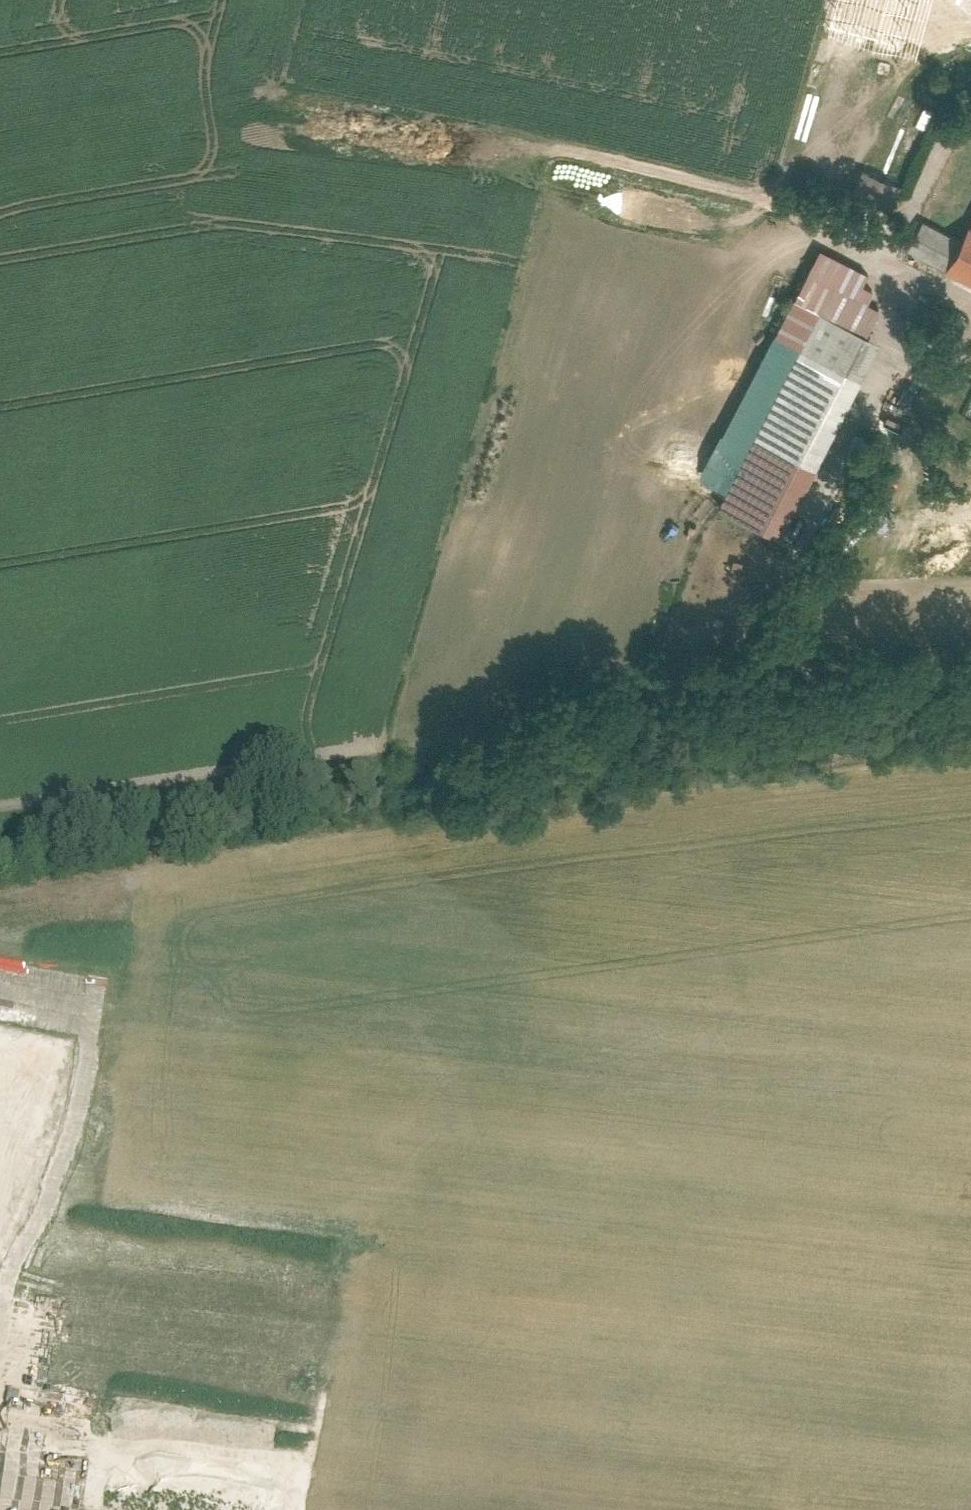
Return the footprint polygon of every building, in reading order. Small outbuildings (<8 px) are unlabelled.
[(846,137),(854,115),(845,112),(837,134),(846,137)] [(951,273),(970,284),(970,236),(951,273)] [(807,346),(722,509),(788,544),(890,347),(871,337),(886,309),(871,302),(877,291),(866,286),(871,277),(824,252),(782,333),(807,346)]
